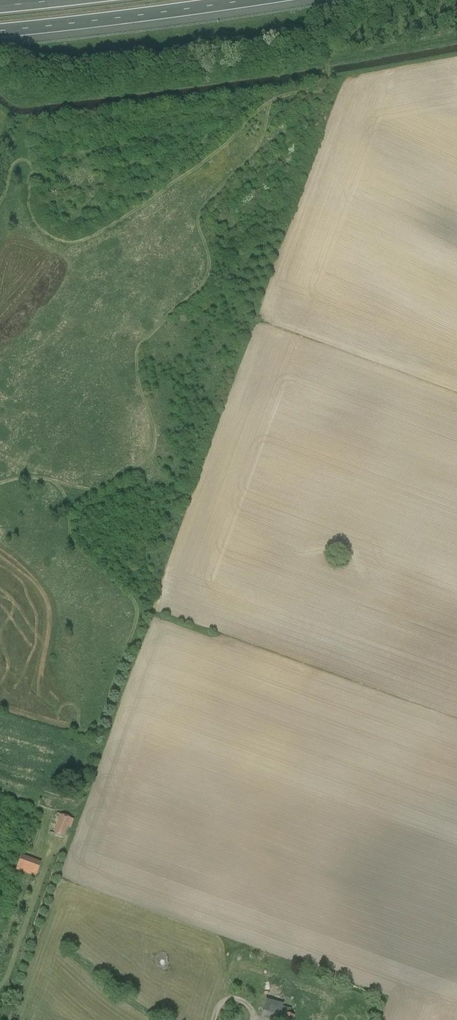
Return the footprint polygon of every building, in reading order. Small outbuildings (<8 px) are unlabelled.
[(67,838),(73,822),(65,819),(61,836),(67,838)] [(16,870),(24,873),(29,859),(21,856),(16,870)] [(295,1015),(291,1014),(292,1009),(282,1006),(283,1003),(278,1002),(277,1005),(275,1004),(275,1002),(274,1001),(273,1004),(265,1002),(261,1016),(274,1019),(279,1019),(281,1014),(283,1015),(282,1019),(293,1019),(295,1015)]
